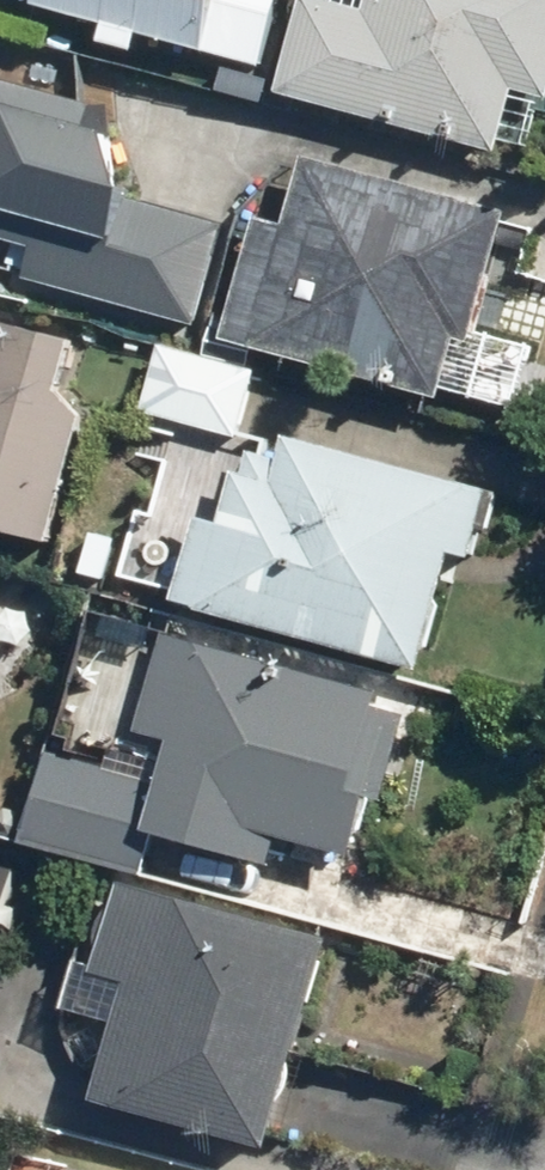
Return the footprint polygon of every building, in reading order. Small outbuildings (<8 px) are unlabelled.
[(264,64),(280,0),(37,0),(35,7),(264,64)] [(497,152),(514,90),(544,98),(544,0),(372,0),(369,10),(334,0),(308,0),(282,91),(497,152)] [(23,278),(196,322),(222,223),(91,189),(111,111),(10,85),(0,124),(0,204),(39,214),(23,278)] [(222,339),(438,398),(455,337),(471,342),(507,212),(303,156),(284,226),(255,219),(222,339)] [(544,361),(544,289),(526,356),(544,361)] [(58,543),(110,348),(0,319),(0,528),(58,543)] [(140,410),(232,435),(250,370),(158,344),(140,410)] [(172,601),(416,668),(449,550),(470,555),(488,490),(286,435),(280,456),(248,447),(241,472),(230,469),(215,522),(196,516),(172,601)] [(10,580),(0,577),(0,615),(10,580)] [(22,839),(134,872),(147,828),(269,864),(277,837),(351,858),(394,712),(373,706),(377,692),(166,630),(136,730),(169,740),(156,782),(48,750),(22,839)] [(99,1100),(272,1147),(329,935),(121,879),(97,967),(133,977),(99,1100)]
